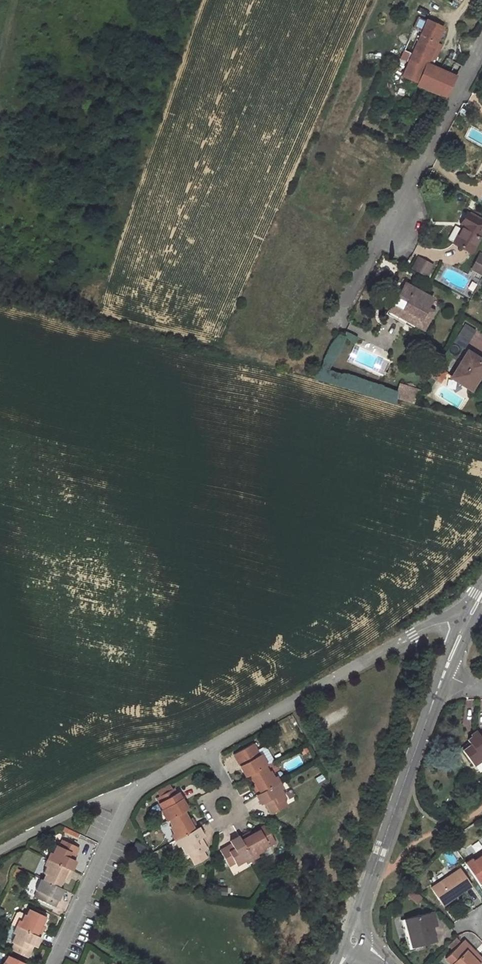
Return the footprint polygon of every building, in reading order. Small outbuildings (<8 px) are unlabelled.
[(444,97),(461,65),(454,61),(449,73),(445,72),(426,63),(443,28),(427,21),(402,75),(418,82),(417,85),(444,97)] [(449,73),(454,61),(450,59),(445,72),(449,73)] [(481,232),(481,222),(466,213),(461,223),(463,225),(454,243),(471,252),(481,232)] [(470,270),(481,276),(481,254),(478,252),(470,270)] [(411,269),(427,277),(433,265),(417,257),(411,269)] [(424,312),(432,298),(404,282),(400,290),(397,296),(389,310),(416,325),(414,328),(421,332),(430,315),(424,312)] [(400,290),(396,287),(392,294),(397,296),(400,290)] [(387,313),(414,328),(416,325),(389,310),(387,313)] [(464,323),(452,342),(464,349),(476,331),(464,323)] [(467,350),(451,376),(470,387),(480,372),(481,372),(481,371),(481,360),(467,350)] [(433,377),(438,367),(434,365),(429,375),(433,377)] [(438,380),(444,371),(438,367),(433,377),(438,380)] [(397,386),(394,398),(413,404),(419,392),(397,386)] [(473,766),(481,759),(481,739),(481,737),(479,734),(477,732),(467,740),(468,742),(470,744),(462,750),(473,766)] [(260,754),(266,764),(273,761),(260,739),(252,744),(258,755),(260,754)] [(460,748),(462,750),(470,744),(468,742),(460,748)] [(232,755),(245,777),(247,776),(249,774),(264,766),(266,764),(260,754),(258,755),(252,744),(232,755)] [(251,784),(250,785),(256,795),(276,783),(269,770),(267,771),(264,766),(249,774),(254,783),(251,784)] [(270,813),(285,805),(282,799),(284,797),(276,783),(256,795),(255,795),(260,804),(264,802),(270,813)] [(156,792),(158,796),(171,789),(169,785),(156,792)] [(174,794),(171,789),(158,796),(161,801),(158,803),(161,809),(159,810),(166,821),(168,820),(183,812),(185,810),(187,809),(178,792),(174,794)] [(161,809),(158,803),(152,806),(151,808),(150,810),(151,811),(153,812),(155,812),(159,810),(161,809)] [(197,828),(190,818),(189,818),(187,819),(183,812),(168,820),(170,825),(168,826),(176,840),(197,828)] [(263,822),(248,831),(249,834),(265,825),(263,822)] [(267,846),(274,841),(265,825),(249,834),(248,831),(238,837),(249,858),(262,850),(261,848),(266,844),(267,846)] [(197,828),(176,840),(183,853),(186,852),(193,864),(206,857),(202,851),(205,849),(199,838),(202,836),(197,828)] [(231,844),(220,851),(228,866),(234,863),(235,866),(249,858),(238,837),(237,836),(229,841),(231,844)] [(71,858),(77,846),(61,839),(58,846),(56,845),(49,860),(70,870),(71,870),(75,860),(71,858)] [(132,849),(143,854),(146,847),(135,842),(132,849)] [(481,880),(481,856),(472,862),(471,860),(464,864),(477,883),(481,880)] [(64,879),(65,879),(70,870),(49,860),(43,873),(45,874),(42,880),(57,887),(62,878),(64,879)] [(458,868),(430,888),(439,902),(452,894),(454,897),(470,886),(458,868)] [(34,897),(54,906),(62,890),(60,889),(57,887),(42,880),(40,879),(35,890),(36,891),(34,897)] [(442,905),(454,897),(452,894),(439,902),(442,905)] [(17,928),(38,938),(43,927),(42,926),(40,925),(44,916),(29,909),(26,915),(19,912),(17,913),(11,925),(17,928)] [(435,941),(432,926),(431,922),(435,920),(433,911),(406,918),(413,947),(435,941)] [(401,919),(408,951),(414,950),(413,947),(406,918),(401,919)] [(10,950),(26,957),(31,945),(35,947),(39,938),(38,938),(17,928),(11,942),(13,943),(10,950)] [(465,950),(470,946),(464,940),(445,957),(451,963),(478,963),(465,950)] [(478,963),(481,960),(481,959),(470,946),(465,950),(478,963)]
